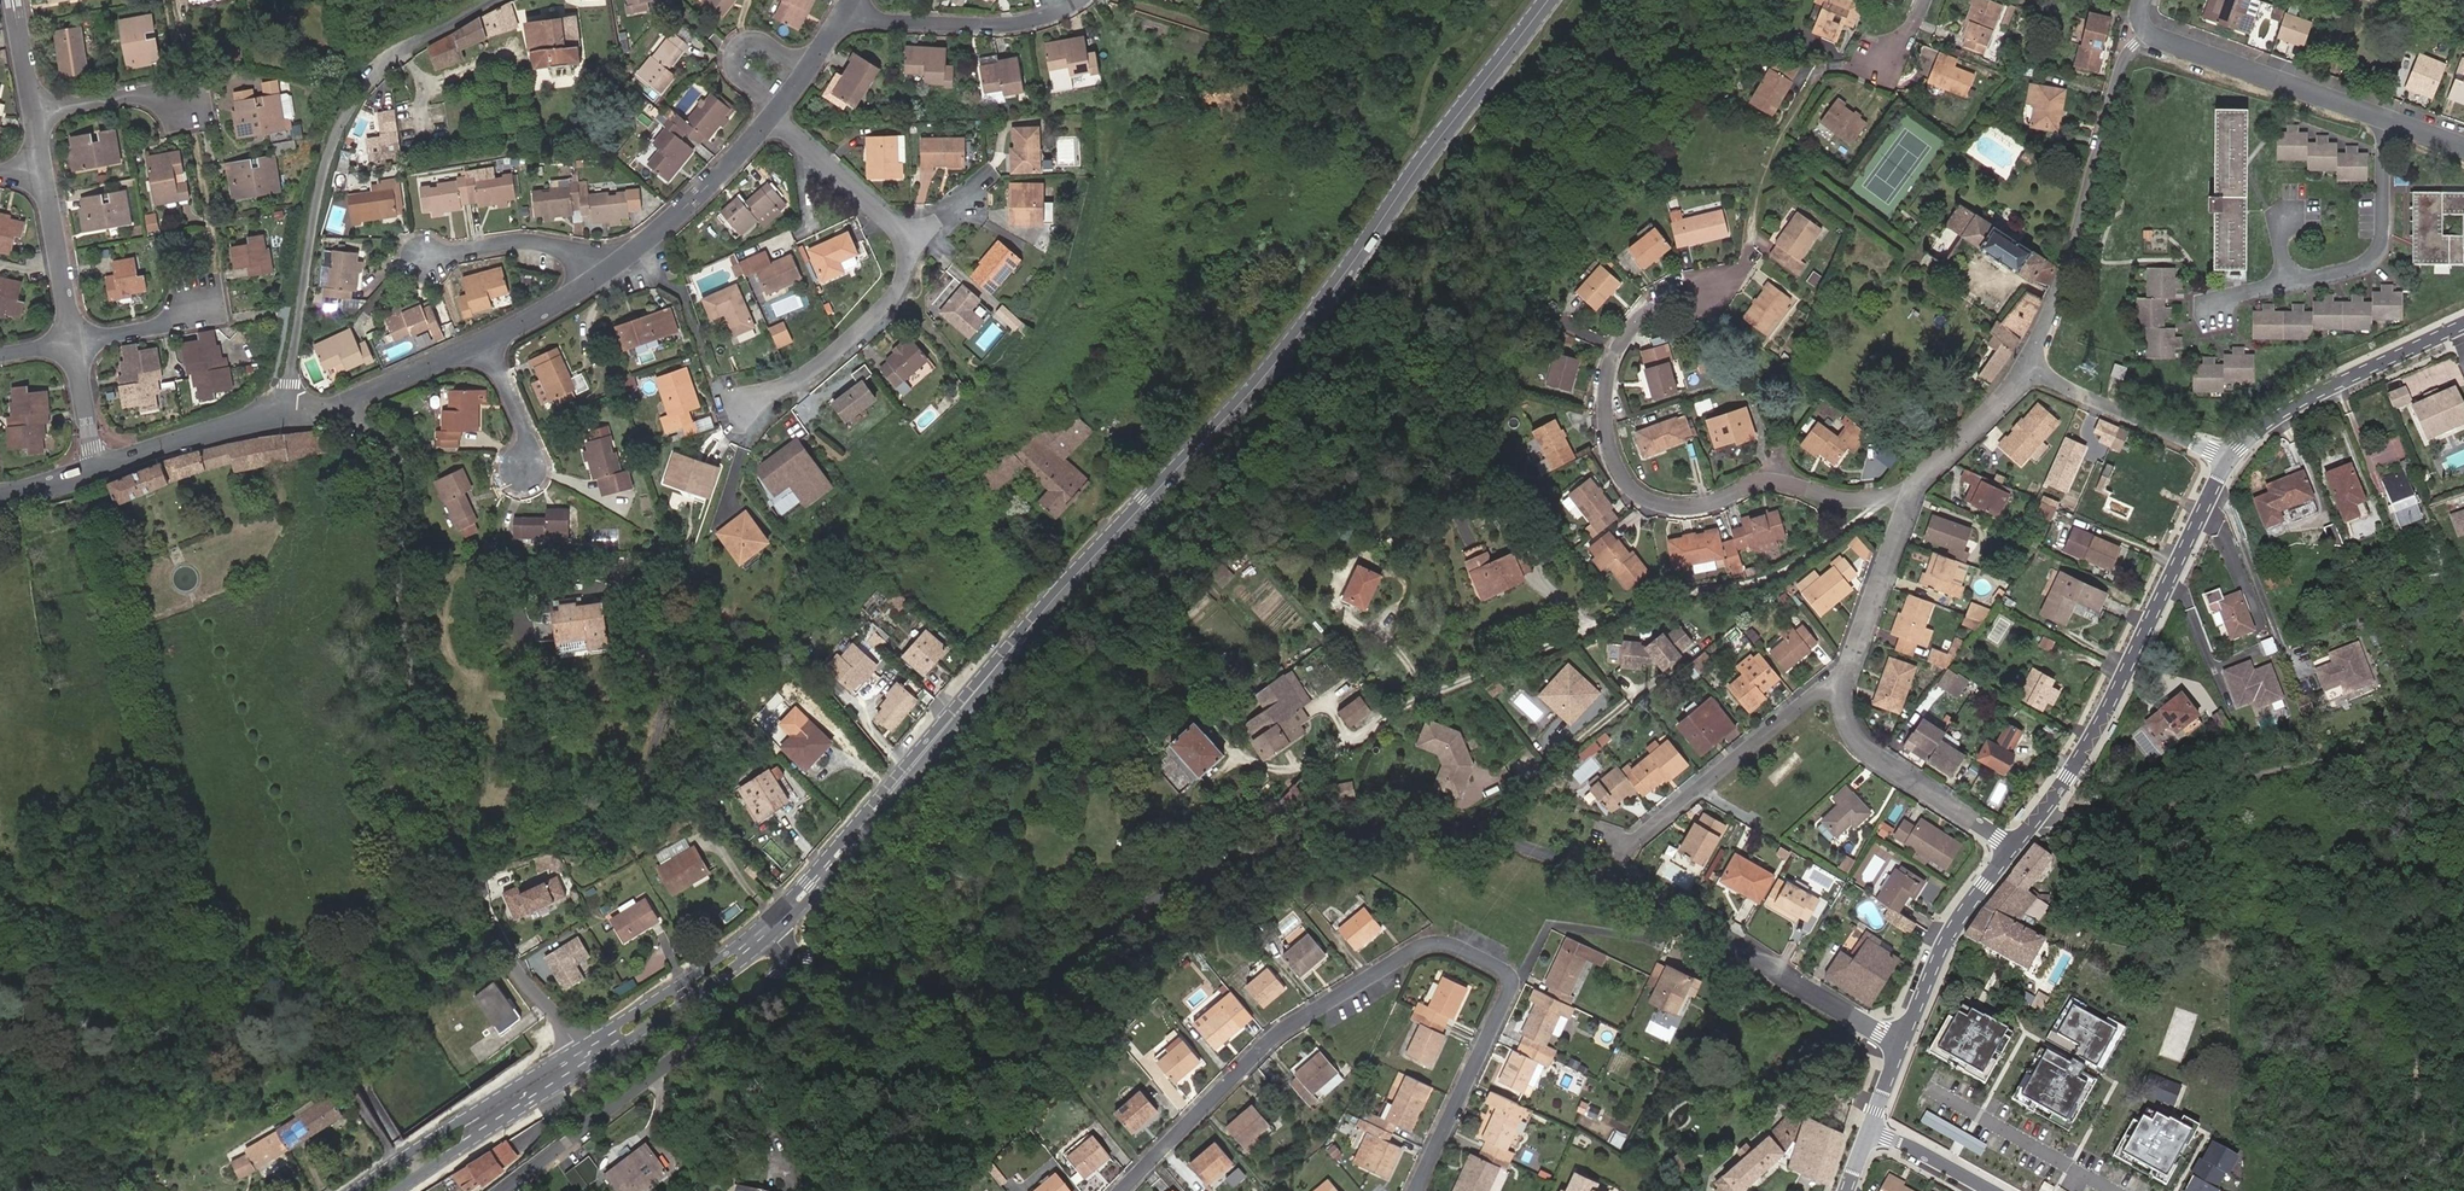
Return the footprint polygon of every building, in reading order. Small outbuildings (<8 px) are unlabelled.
[(630,4),(627,4),(629,13),(649,10),(649,1),(653,0),(630,0),(630,4)] [(723,0),(702,0),(721,16),(728,6),(722,2),(723,0)] [(775,17),(798,28),(811,0),(783,0),(775,17)] [(1842,23),(1844,19),(1853,23),(1861,5),(1849,0),(1816,0),(1816,1),(1824,4),(1814,32),(1835,41),(1842,23)] [(2001,0),(1978,0),(1978,1),(1971,18),(1973,19),(1967,33),(1970,34),(1973,35),(1970,44),(1986,51),(2006,2),(2001,0)] [(2211,15),(2217,0),(2208,0),(2203,12),(2211,15)] [(2211,15),(2250,30),(2262,0),(2217,0),(2211,15)] [(519,29),(509,3),(477,19),(447,38),(429,47),(437,68),(462,59),(458,48),(488,36),(519,29)] [(161,54),(158,32),(150,34),(148,25),(156,24),(154,9),(120,15),(127,60),(153,55),(161,54)] [(2110,18),(2088,13),(2080,46),(2081,46),(2079,52),(2077,51),(2074,66),(2099,72),(2102,58),(2100,57),(2101,51),(2102,51),(2110,18)] [(2310,22),(2283,14),(2275,38),(2302,47),(2310,22)] [(574,16),(527,23),(531,52),(536,68),(581,61),(574,16)] [(1973,19),(1971,18),(1968,16),(1962,31),(1967,33),(1973,19)] [(88,67),(86,55),(80,21),(55,25),(63,71),(82,68),(88,67)] [(662,76),(670,67),(689,42),(675,31),(656,55),(653,54),(639,72),(661,90),(668,81),(662,76)] [(1084,38),(1043,45),(1047,69),(1066,66),(1067,75),(1089,71),(1090,73),(1097,72),(1094,54),(1087,54),(1084,38)] [(946,48),(906,47),(905,71),(923,72),(923,81),(944,82),(945,85),(952,85),(953,67),(945,66),(946,48)] [(1915,74),(1925,77),(1935,52),(1925,48),(1915,74)] [(1956,65),(1960,56),(1942,49),(1939,59),(1940,60),(1932,79),(1968,96),(1977,73),(1956,65)] [(854,106),(877,67),(853,53),(849,60),(852,62),(833,93),(854,106)] [(1001,92),(1022,89),(1016,57),(996,60),(996,63),(993,63),(992,54),(979,56),(980,65),(984,89),(1000,86),(1001,92)] [(2444,65),(2417,54),(2402,88),(2429,99),(2444,65)] [(154,59),(153,55),(127,60),(128,64),(154,59)] [(1779,55),(1773,67),(1794,79),(1800,67),(1779,55)] [(2462,59),(2447,99),(2463,105),(2463,60),(2462,59)] [(676,72),(670,67),(662,76),(668,81),(676,72)] [(1794,79),(1773,67),(1754,99),(1775,111),(1794,79)] [(263,82),(264,91),(279,89),(278,79),(263,82)] [(2059,109),(2063,110),(2067,91),(2033,84),(2030,102),(2038,104),(2034,125),(2055,129),(2059,109)] [(242,132),(286,123),(285,119),(294,113),(290,87),(279,89),(264,91),(266,100),(256,101),(254,88),(236,90),(236,97),(242,132)] [(684,129),(699,141),(704,134),(707,136),(713,128),(710,126),(715,119),(718,121),(722,124),(729,115),(725,111),(730,105),(711,91),(687,120),(684,118),(670,107),(665,113),(669,117),(679,125),(684,129)] [(1862,116),(1857,112),(1847,105),(1849,101),(1841,95),(1823,119),(1855,143),(1870,122),(1862,116)] [(2239,265),(2243,104),(2221,104),(2218,193),(2216,193),(2216,179),(2211,178),(2210,208),(2215,208),(2218,208),(2217,264),(2224,265),(2223,275),(2244,275),(2245,265),(2239,265)] [(2248,104),(2243,104),(2239,265),(2245,265),(2248,104)] [(239,133),(242,132),(237,105),(234,106),(239,133)] [(402,155),(395,109),(383,111),(390,156),(402,155)] [(2058,130),(2063,110),(2059,109),(2055,129),(2058,130)] [(679,135),(684,129),(679,125),(669,117),(664,123),(666,125),(653,142),(660,148),(647,164),(667,180),(693,147),(679,135)] [(710,126),(713,128),(718,121),(715,119),(710,126)] [(290,123),(293,137),(303,135),(301,122),(290,123)] [(2338,176),(2366,178),(2367,152),(2357,152),(2358,144),(2348,144),(2348,152),(2338,151),(2338,141),(2329,141),(2329,134),(2319,134),(2319,140),(2309,140),(2309,131),(2299,130),(2299,122),(2290,122),(2290,130),(2280,129),(2280,153),(2308,154),(2308,157),(2308,165),(2338,167),(2338,169),(2338,176)] [(101,137),(98,137),(93,139),(91,130),(71,134),(73,144),(77,167),(121,159),(115,126),(100,129),(101,137)] [(1019,156),(1014,157),(1015,172),(1042,170),(1040,126),(1017,128),(1018,148),(1019,156)] [(872,161),(869,162),(871,178),(874,180),(903,179),(902,163),(907,163),(906,136),(869,138),(869,149),(872,148),(872,161)] [(293,137),(273,141),(274,150),(294,146),(293,137)] [(965,139),(923,139),(923,170),(934,170),(934,165),(965,166),(965,139)] [(171,153),(150,157),(158,199),(179,195),(189,194),(183,166),(181,147),(171,149),(171,153)] [(2028,150),(2021,158),(2028,164),(2035,156),(2028,150)] [(234,169),(238,196),(281,190),(276,154),(262,156),(263,166),(254,167),(253,158),(233,161),(234,169)] [(466,170),(467,175),(475,174),(475,178),(496,174),(495,165),(466,170)] [(467,175),(471,200),(479,199),(479,203),(489,201),(489,197),(497,196),(498,200),(498,203),(510,201),(510,197),(517,196),(514,172),(496,174),(475,178),(475,174),(467,175)] [(341,193),(342,177),(333,175),(330,189),(332,190),(332,195),(341,193)] [(460,201),(471,200),(467,175),(457,176),(457,180),(421,186),(424,208),(431,207),(432,213),(443,212),(442,209),(442,205),(451,203),(451,208),(461,206),(460,201)] [(362,219),(398,212),(405,211),(404,206),(399,179),(378,182),(379,189),(348,195),(353,224),(362,222),(362,219)] [(572,207),(581,206),(580,191),(579,180),(569,181),(569,184),(532,189),(535,213),(542,212),(543,217),(554,216),(553,213),(552,209),(562,208),(563,212),(572,211),(572,207)] [(735,225),(730,230),(735,237),(759,217),(764,224),(782,209),(779,206),(785,201),(769,181),(745,200),(736,208),(731,201),(722,209),(735,225)] [(581,206),(582,217),(591,216),(591,220),(602,219),(601,214),(610,214),(610,218),(610,221),(622,220),(621,214),(629,213),(628,208),(640,206),(638,184),(626,185),(626,190),(588,195),(588,190),(580,191),(581,206)] [(1017,201),(1014,201),(1014,224),(1047,225),(1047,185),(1017,185),(1017,201)] [(112,191),(113,200),(104,202),(102,193),(83,196),(84,205),(88,227),(132,219),(127,188),(112,191)] [(2412,191),(2410,236),(2417,236),(2416,263),(2463,264),(2463,193),(2412,191)] [(736,208),(745,200),(740,195),(731,201),(736,208)] [(2033,281),(2047,290),(2057,267),(1957,205),(1944,226),(1962,238),(2031,282),(2033,281)] [(1673,219),(1678,243),(1730,231),(1725,208),(1684,217),(1682,208),(1670,210),(1673,219)] [(1801,208),(1792,221),(1794,223),(1804,210),(1801,208)] [(717,214),(730,230),(735,225),(722,209),(717,214)] [(1794,223),(1792,221),(1779,240),(1780,241),(1772,252),(1793,268),(1799,272),(1807,261),(1801,257),(1809,246),(1824,225),(1804,210),(1794,223)] [(145,232),(156,231),(155,213),(143,214),(145,232)] [(10,252),(14,236),(20,237),(24,223),(8,220),(0,218),(0,250),(10,252)] [(1658,226),(1631,247),(1645,265),(1671,244),(1658,226)] [(2167,253),(2167,230),(2143,229),(2142,253),(2167,253)] [(855,253),(846,232),(809,249),(822,279),(842,269),(838,261),(855,253)] [(264,261),(262,250),(259,233),(245,235),(246,242),(230,246),(234,268),(246,265),(247,274),(268,270),(266,260),(264,261)] [(987,292),(1016,258),(998,243),(969,278),(987,292)] [(358,270),(361,270),(362,259),(356,259),(357,251),(334,248),(329,286),(326,285),(325,293),(351,297),(352,289),(355,289),(357,278),(353,278),(354,270),(358,270)] [(267,249),(262,250),(264,261),(266,260),(268,270),(271,270),(267,249)] [(745,274),(745,276),(756,271),(765,292),(780,285),(781,287),(801,277),(791,255),(770,265),(766,254),(741,265),(745,274)] [(853,257),(840,260),(841,267),(855,264),(853,257)] [(116,292),(128,290),(144,287),(141,273),(135,274),(132,258),(111,261),(112,273),(104,274),(107,295),(116,294),(116,292)] [(987,292),(991,296),(1020,261),(1016,258),(987,292)] [(1622,278),(1604,260),(1578,287),(1598,305),(1622,278)] [(2175,263),(2152,262),(2151,293),(2148,293),(2141,292),(2140,323),(2147,323),(2150,323),(2149,354),(2173,355),(2174,345),(2179,345),(2180,335),(2174,334),(2174,324),(2162,324),(2162,315),(2169,316),(2170,304),(2162,304),(2163,293),(2174,294),(2175,284),(2181,284),(2182,273),(2175,272),(2175,263)] [(509,290),(503,265),(463,277),(468,293),(460,296),(465,315),(473,312),(472,310),(493,304),(491,296),(509,290)] [(680,275),(676,265),(666,270),(670,279),(680,275)] [(745,274),(741,265),(733,269),(737,277),(745,274)] [(1810,271),(1805,281),(1814,285),(1819,275),(1810,271)] [(1762,328),(1773,313),(1784,299),(1789,292),(1768,276),(1742,313),(1762,328)] [(4,312),(21,315),(23,301),(16,300),(19,282),(0,278),(0,311),(4,312)] [(2369,316),(2397,317),(2398,292),(2388,291),(2388,285),(2380,285),(2379,292),(2370,291),(2369,302),(2358,301),(2359,295),(2350,294),(2350,301),(2330,300),(2330,293),(2321,293),(2320,299),(2310,299),(2309,310),(2301,310),(2301,304),(2291,303),(2291,310),(2272,309),(2272,303),(2262,303),(2262,310),(2253,309),(2252,332),(2308,334),(2308,327),(2309,324),(2368,325),(2368,319),(2369,316)] [(736,287),(704,301),(712,320),(725,314),(735,336),(754,327),(736,287)] [(970,311),(979,300),(963,287),(941,312),(970,338),(983,322),(970,311)] [(129,294),(128,290),(116,292),(116,294),(107,295),(108,298),(129,294)] [(2001,343),(1978,377),(1985,382),(1983,386),(1986,389),(2028,327),(2042,299),(2026,292),(2002,322),(1997,320),(1990,332),(2001,343)] [(1784,299),(1773,313),(1777,315),(1787,301),(1784,299)] [(404,309),(402,305),(392,310),(394,317),(388,319),(396,340),(430,326),(431,328),(440,324),(431,301),(422,305),(421,302),(411,306),(413,309),(405,312),(404,309)] [(629,330),(627,325),(616,330),(624,351),(677,332),(669,310),(637,322),(639,327),(629,330)] [(1013,328),(1018,321),(1007,313),(1002,320),(1013,328)] [(637,322),(627,325),(629,330),(639,327),(637,322)] [(1025,336),(1030,328),(1019,322),(1015,329),(1025,336)] [(216,358),(214,344),(211,329),(197,331),(198,337),(181,341),(187,372),(190,372),(194,371),(197,384),(199,400),(213,397),(212,391),(231,387),(225,356),(221,357),(216,358)] [(357,343),(349,329),(313,347),(324,369),(334,364),(341,361),(345,369),(364,360),(365,362),(373,358),(364,340),(357,343)] [(902,380),(927,359),(912,340),(887,362),(891,366),(883,373),(893,386),(902,379),(902,380)] [(152,379),(156,378),(160,377),(154,346),(138,348),(136,341),(122,345),(124,360),(126,373),(122,374),(117,374),(123,406),(141,403),(142,410),(157,407),(154,391),(152,379)] [(1676,387),(1668,359),(1670,358),(1665,341),(1642,348),(1646,365),(1645,365),(1653,393),(1676,387)] [(2225,375),(2252,377),(2253,353),(2243,352),(2243,344),(2233,344),(2233,352),(2226,351),(2226,363),(2217,362),(2217,356),(2206,356),(2206,362),(2194,362),(2194,386),(2224,387),(2225,379),(2225,375)] [(576,387),(556,346),(530,358),(534,367),(537,366),(553,398),(557,396),(576,387)] [(1571,381),(1576,383),(1583,356),(1560,350),(1551,380),(1570,385),(1571,381)] [(726,358),(711,360),(716,375),(731,372),(726,358)] [(2129,362),(2118,358),(2113,371),(2125,375),(2129,362)] [(1698,363),(1701,372),(1713,369),(1710,360),(1698,363)] [(345,369),(341,361),(334,364),(339,373),(345,369)] [(858,384),(832,403),(845,421),(874,399),(861,382),(871,375),(864,365),(851,375),(858,384)] [(678,427),(693,422),(692,407),(688,409),(682,391),(692,388),(686,370),(657,379),(669,415),(661,418),(665,431),(678,427)] [(633,375),(620,376),(620,391),(634,390),(633,375)] [(39,424),(44,422),(48,422),(45,390),(28,391),(27,385),(12,386),(14,402),(15,416),(10,416),(6,416),(10,448),(28,446),(28,453),(42,452),(40,436),(39,424)] [(479,387),(453,386),(452,406),(444,406),(443,427),(441,427),(441,434),(445,434),(459,435),(460,435),(460,427),(478,428),(479,401),(486,401),(487,387),(479,387)] [(576,387),(557,396),(560,402),(579,392),(576,387)] [(698,405),(692,388),(682,391),(688,409),(692,407),(698,405)] [(2409,404),(2404,389),(2387,396),(2393,411),(2409,404)] [(2453,390),(2438,397),(2426,402),(2412,408),(2423,434),(2436,428),(2440,437),(2455,429),(2451,422),(2463,416),(2463,414),(2453,390)] [(2438,397),(2436,392),(2424,398),(2426,402),(2438,397)] [(2022,466),(2059,423),(2037,405),(2000,447),(2022,466)] [(1735,431),(1752,426),(1746,406),(1708,417),(1716,442),(1736,435),(1735,431)] [(1064,458),(1094,432),(1068,407),(1037,433),(1064,458)] [(1646,449),(1693,431),(1685,410),(1638,428),(1646,449)] [(1559,415),(1539,428),(1560,462),(1581,452),(1559,415)] [(1840,424),(1846,429),(1861,441),(1867,433),(1846,416),(1840,424)] [(2451,422),(2455,429),(2463,426),(2463,416),(2451,422)] [(710,418),(698,421),(700,430),(712,427),(710,418)] [(1840,436),(1819,419),(1801,441),(1816,454),(1820,450),(1835,462),(1849,445),(1854,449),(1861,441),(1846,429),(1840,436)] [(2101,442),(2111,447),(2120,429),(2102,421),(2098,429),(2106,433),(2101,442)] [(682,437),(696,432),(693,422),(678,427),(682,437)] [(1754,435),(1752,426),(1735,431),(1736,435),(1737,439),(1754,435)] [(2427,442),(2440,437),(2436,428),(2423,434),(2427,442)] [(2120,429),(2111,447),(2120,451),(2129,434),(2120,429)] [(599,464),(595,465),(598,475),(602,474),(605,482),(608,492),(635,484),(629,466),(626,467),(624,468),(612,431),(589,438),(592,446),(587,448),(590,458),(593,457),(597,456),(599,464)] [(1091,482),(1064,458),(1037,433),(980,479),(993,494),(1026,466),(1051,490),(1040,502),(1057,519),(1091,482)] [(459,446),(459,435),(445,434),(445,446),(459,446)] [(301,460),(296,435),(261,438),(267,466),(301,460)] [(2398,437),(2360,450),(2375,496),(2384,493),(2375,469),(2405,459),(2398,437)] [(235,472),(267,466),(261,438),(229,444),(209,449),(184,455),(108,483),(118,506),(150,493),(172,483),(233,463),(235,472)] [(829,483),(798,439),(760,465),(764,471),(757,476),(775,501),(793,488),(803,502),(829,483)] [(717,466),(673,452),(664,479),(707,494),(717,466)] [(2421,518),(2408,483),(2416,479),(2409,460),(2399,464),(2403,474),(2381,483),(2399,527),(2421,518)] [(2101,475),(2109,480),(2116,467),(2107,463),(2101,475)] [(455,478),(463,475),(458,464),(432,477),(441,497),(443,497),(457,526),(458,525),(470,519),(474,518),(460,489),(455,478)] [(2150,479),(2117,464),(2116,467),(2109,480),(2101,475),(2097,485),(2095,484),(2094,488),(2107,494),(2109,490),(2136,503),(2138,504),(2150,479)] [(2363,503),(2349,467),(2325,476),(2344,524),(2358,518),(2353,507),(2363,503)] [(2014,489),(1998,482),(1969,470),(1964,481),(1975,486),(1981,489),(1982,490),(1975,505),(2002,517),(2014,490),(2014,489)] [(1600,528),(1617,515),(1609,504),(1612,502),(1609,498),(1591,474),(1570,489),(1570,490),(1579,501),(1593,519),(1600,528)] [(2278,513),(2312,499),(2302,474),(2267,488),(2269,495),(2254,502),(2265,529),(2281,523),(2278,513)] [(468,485),(463,475),(455,478),(460,489),(468,485)] [(1969,502),(1975,505),(1982,490),(1981,489),(1975,486),(1969,502)] [(1579,501),(1570,490),(1561,498),(1569,509),(1579,501)] [(2136,503),(2109,490),(2107,494),(2101,508),(2127,521),(2136,503)] [(2048,493),(2045,501),(2059,507),(2063,499),(2048,493)] [(2318,515),(2312,499),(2298,505),(2304,520),(2318,515)] [(2058,511),(2043,505),(2039,517),(2053,523),(2058,511)] [(557,517),(546,517),(515,517),(515,534),(546,534),(546,537),(568,537),(568,508),(557,508),(557,517)] [(546,508),(546,517),(557,517),(557,508),(546,508)] [(1768,511),(1750,517),(1751,521),(1769,515),(1768,511)] [(1751,521),(1750,517),(1741,520),(1743,527),(1749,545),(1750,548),(1759,544),(1762,553),(1778,547),(1775,540),(1787,536),(1779,512),(1769,515),(1751,521)] [(738,525),(720,539),(737,562),(765,540),(743,513),(734,520),(738,525)] [(2450,518),(2457,538),(2463,535),(2463,513),(2450,518)] [(1961,564),(1966,565),(1970,555),(1965,552),(1972,530),(1935,517),(1927,539),(1946,546),(1946,547),(1953,550),(1949,560),(1961,564)] [(470,519),(458,525),(464,536),(476,531),(470,519)] [(1600,528),(1593,519),(1586,525),(1593,534),(1600,528)] [(716,534),(720,539),(738,525),(734,520),(716,534)] [(1674,563),(1694,560),(1712,556),(1722,554),(1717,527),(1669,536),(1674,563)] [(1749,545),(1743,527),(1734,530),(1739,548),(1749,545)] [(2079,527),(2068,552),(2108,572),(2120,548),(2079,527)] [(1601,549),(1609,559),(1628,583),(1648,567),(1634,550),(1631,552),(1628,548),(1618,536),(1617,537),(1611,528),(1590,544),(1597,553),(1601,549)] [(1857,535),(1848,543),(1860,557),(1869,549),(1857,535)] [(1743,566),(1735,536),(1724,540),(1733,568),(1743,566)] [(475,558),(487,558),(493,544),(483,540),(475,558)] [(765,540),(737,562),(744,571),(747,568),(746,566),(767,542),(765,540)] [(1518,581),(1515,574),(1505,554),(1484,565),(1474,545),(1455,556),(1474,594),(1494,584),(1498,591),(1518,581)] [(1601,564),(1609,559),(1601,549),(1597,553),(1594,555),(1601,564)] [(1505,554),(1515,574),(1523,570),(1513,550),(1505,554)] [(1949,560),(1936,555),(1929,575),(1925,587),(1955,598),(1959,586),(1954,584),(1961,564),(1949,560)] [(1712,556),(1694,560),(1695,566),(1713,562),(1712,556)] [(1833,598),(1848,585),(1845,581),(1854,573),(1843,560),(1818,581),(1802,594),(1820,615),(1836,602),(1833,598)] [(1343,601),(1365,610),(1378,577),(1356,568),(1343,601)] [(1802,594),(1818,581),(1813,573),(1797,587),(1802,594)] [(2061,573),(2042,612),(2062,623),(2075,598),(2097,609),(2105,594),(2061,573)] [(2278,587),(2289,583),(2285,574),(2263,581),(2267,591),(2278,587)] [(1851,589),(1848,585),(1833,598),(1836,602),(1851,589)] [(894,605),(902,595),(893,587),(885,597),(894,605)] [(2280,593),(2278,587),(2267,591),(2269,597),(2280,593)] [(2253,631),(2238,594),(2223,600),(2219,589),(2204,595),(2210,611),(2216,613),(2220,612),(2231,640),(2253,631)] [(1925,631),(1934,606),(1911,597),(1904,618),(1907,619),(1899,638),(1919,646),(1925,631)] [(580,607),(579,598),(552,601),(554,613),(562,612),(561,606),(575,605),(575,608),(580,607)] [(1973,603),(1967,617),(1984,623),(1992,611),(1973,603)] [(588,634),(605,632),(602,604),(580,607),(575,608),(575,605),(561,606),(562,612),(554,613),(558,644),(589,640),(588,634)] [(827,632),(838,619),(830,612),(819,626),(827,632)] [(1907,619),(1904,618),(1901,616),(1894,636),(1899,638),(1907,619)] [(1967,617),(1964,627),(1978,632),(1984,623),(1967,617)] [(1998,617),(1986,639),(1998,645),(2010,623),(1998,617)] [(870,622),(867,625),(884,639),(887,636),(870,622)] [(947,648),(920,624),(898,650),(925,673),(947,648)] [(860,633),(877,648),(884,639),(867,625),(860,633)] [(1783,643),(1794,633),(1788,626),(1776,635),(1783,643)] [(1734,649),(1743,641),(1733,628),(1723,636),(1734,649)] [(1815,645),(1801,628),(1794,633),(1783,643),(1769,655),(1784,673),(1810,652),(1808,651),(1815,645)] [(1688,645),(1677,630),(1663,640),(1660,637),(1644,649),(1638,649),(1638,646),(1622,643),(1619,667),(1626,668),(1637,662),(1646,663),(1651,660),(1657,668),(1667,660),(1669,664),(1677,658),(1675,656),(1688,645)] [(1933,634),(1925,631),(1919,646),(1928,649),(1933,634)] [(608,648),(605,632),(588,634),(589,640),(558,644),(560,655),(608,648)] [(2049,653),(2054,642),(2042,636),(2036,647),(2049,653)] [(1928,662),(1946,668),(1966,641),(1955,637),(1947,654),(1933,649),(1928,662)] [(1915,657),(1919,646),(1899,638),(1895,650),(1915,657)] [(2264,657),(2275,653),(2271,638),(2259,642),(2264,657)] [(864,678),(877,663),(853,643),(841,657),(838,654),(827,667),(852,688),(862,676),(864,678)] [(2372,684),(2357,644),(2335,653),(2336,657),(2331,659),(2333,664),(2316,671),(2324,691),(2341,685),(2344,695),(2372,684)] [(1969,648),(1960,658),(1964,662),(1972,652),(1969,648)] [(1779,680),(1760,657),(1754,662),(1741,673),(1744,677),(1729,689),(1748,713),(1763,700),(1760,696),(1779,680)] [(1741,673),(1754,662),(1751,658),(1737,669),(1741,673)] [(1657,668),(1660,671),(1669,664),(1667,660),(1657,668)] [(1896,703),(1904,706),(1917,670),(1892,661),(1884,680),(1887,681),(1881,698),(1878,697),(1875,707),(1892,713),(1896,703)] [(2253,673),(2249,663),(2241,666),(2244,676),(2253,673)] [(2281,699),(2269,667),(2253,673),(2244,676),(2241,666),(2224,672),(2237,707),(2253,700),(2261,697),(2270,703),(2281,699)] [(1590,702),(1596,695),(1566,667),(1536,698),(1548,708),(1552,704),(1567,718),(1585,698),(1590,702)] [(1969,682),(1948,669),(1938,685),(1959,698),(1969,682)] [(1311,704),(1305,695),(1291,673),(1284,677),(1298,699),(1304,708),(1311,704)] [(879,715),(894,728),(919,699),(917,697),(924,688),(911,676),(903,685),(899,682),(889,693),(891,696),(884,704),(886,706),(879,715)] [(1298,699),(1284,677),(1256,696),(1265,710),(1247,723),(1246,734),(1253,744),(1290,717),(1303,710),(1304,708),(1298,699)] [(1492,678),(1483,690),(1492,697),(1502,686),(1492,678)] [(2041,681),(2036,691),(2030,702),(2041,709),(2053,688),(2041,681)] [(2030,702),(2036,691),(2027,687),(2021,698),(2030,702)] [(2201,725),(2180,697),(2146,724),(2156,736),(2167,728),(2163,723),(2166,721),(2169,726),(2171,728),(2173,726),(2178,733),(2183,729),(2188,735),(2201,725)] [(2256,709),(2270,703),(2261,697),(2253,700),(2256,709)] [(1590,702),(1585,698),(1567,718),(1552,704),(1548,708),(1567,727),(1590,702)] [(2312,712),(2307,698),(2295,702),(2297,708),(2300,716),(2312,712)] [(1734,731),(1711,703),(1679,729),(1702,757),(1714,747),(1712,745),(1722,736),(1724,738),(1734,731)] [(1900,716),(1904,706),(1896,703),(1892,713),(1900,716)] [(1346,731),(1366,718),(1357,704),(1337,718),(1346,731)] [(1303,710),(1290,717),(1296,727),(1309,719),(1303,710)] [(2233,734),(2220,712),(2211,717),(2225,739),(2233,734)] [(1290,717),(1253,744),(1264,760),(1301,735),(1296,727),(1290,717)] [(1457,733),(1424,720),(1414,743),(1415,744),(1437,753),(1446,770),(1446,771),(1442,780),(1443,782),(1439,791),(1456,799),(1470,766),(1457,733)] [(808,721),(785,748),(807,768),(831,741),(808,721)] [(1914,754),(1930,763),(1931,762),(1943,743),(1948,735),(1924,721),(1921,726),(1916,734),(1915,736),(1914,735),(1910,741),(1918,746),(1914,754)] [(1224,755),(1195,726),(1172,747),(1182,757),(1180,758),(1188,767),(1190,766),(1201,777),(1224,755)] [(1603,732),(1594,739),(1600,747),(1609,739),(1603,732)] [(1948,735),(1943,743),(1958,752),(1962,746),(1961,744),(1948,735)] [(2005,773),(2015,756),(1989,741),(1980,758),(2005,773)] [(1415,744),(1414,743),(1412,747),(1434,756),(1435,758),(1438,766),(1429,787),(1439,791),(1443,782),(1442,780),(1446,771),(1446,770),(1437,753),(1415,744)] [(1958,752),(1943,743),(1931,762),(1954,776),(1966,757),(1958,752)] [(1655,760),(1671,747),(1669,744),(1653,757),(1655,760)] [(1688,767),(1671,747),(1655,760),(1653,757),(1634,772),(1629,766),(1623,773),(1639,793),(1643,798),(1650,792),(1667,778),(1671,775),(1674,779),(1688,767)] [(2091,772),(2098,762),(2094,759),(2088,769),(2091,772)] [(771,772),(744,790),(764,820),(791,801),(787,796),(777,782),(783,777),(785,776),(779,767),(771,772)] [(1639,793),(1619,769),(1603,782),(1600,777),(1590,786),(1593,790),(1591,792),(1606,809),(1607,808),(1610,812),(1618,805),(1628,797),(1631,799),(1639,793)] [(1314,781),(1308,773),(1301,778),(1281,803),(1288,811),(1314,781)] [(793,792),(783,777),(777,782),(787,796),(793,792)] [(1356,779),(1343,778),(1341,791),(1355,792),(1356,779)] [(1841,807),(1824,823),(1838,838),(1853,825),(1857,829),(1872,815),(1849,788),(1835,801),(1841,807)] [(1618,805),(1610,812),(1613,816),(1622,810),(1618,805)] [(1692,842),(1689,840),(1682,852),(1702,864),(1707,857),(1710,859),(1728,830),(1707,817),(1700,828),(1692,842)] [(1922,826),(1960,850),(1963,846),(1925,821),(1922,826)] [(1921,854),(1932,861),(1947,870),(1960,850),(1922,826),(1918,831),(1907,824),(1897,838),(1921,854)] [(1697,826),(1689,840),(1692,842),(1700,828),(1697,826)] [(670,849),(674,857),(692,847),(688,839),(670,849)] [(691,876),(693,881),(711,871),(697,845),(692,847),(674,857),(660,865),(672,886),(691,876)] [(1785,860),(1789,852),(1779,847),(1775,855),(1785,860)] [(2033,924),(2022,917),(2037,900),(2025,891),(2051,860),(2034,847),(1983,910),(1965,937),(2026,971),(2044,941),(2028,933),(2033,924)] [(1927,868),(1932,861),(1921,854),(1917,860),(1927,868)] [(1848,873),(1856,860),(1845,855),(1838,867),(1848,873)] [(1745,891),(1743,895),(1760,905),(1775,879),(1739,857),(1726,879),(1745,891)] [(766,871),(757,863),(750,871),(759,879),(766,871)] [(1904,869),(1902,873),(1921,885),(1915,895),(1913,895),(1911,899),(1917,902),(1927,884),(1904,869)] [(1921,885),(1902,873),(1899,871),(1880,901),(1901,914),(1911,899),(1913,895),(1915,895),(1921,885)] [(573,887),(567,876),(562,879),(567,890),(573,887)] [(675,891),(693,881),(691,876),(672,886),(675,891)] [(521,893),(517,887),(503,893),(515,920),(566,897),(558,877),(521,893)] [(1723,883),(1743,895),(1745,891),(1726,879),(1723,883)] [(1774,892),(1766,905),(1775,910),(1778,906),(1800,918),(1803,913),(1811,918),(1820,903),(1789,886),(1783,896),(1774,892)] [(657,920),(643,899),(611,921),(626,942),(657,920)] [(1778,906),(1775,910),(1797,923),(1800,918),(1778,906)] [(1382,929),(1366,909),(1340,930),(1357,949),(1382,929)] [(1916,924),(1892,911),(1886,920),(1911,934),(1916,924)] [(1808,923),(1811,918),(1803,913),(1800,918),(1808,923)] [(1825,974),(1869,1005),(1900,959),(1880,946),(1883,943),(1868,931),(1860,942),(1860,943),(1850,956),(1843,951),(1825,974)] [(1326,954),(1310,935),(1285,956),(1301,975),(1326,954)] [(581,937),(547,956),(565,989),(585,978),(577,965),(592,956),(581,937)] [(1551,988),(1547,995),(1569,1006),(1573,998),(1569,996),(1586,960),(1576,955),(1582,944),(1567,937),(1545,984),(1551,988)] [(1662,953),(1667,941),(1656,937),(1652,947),(1662,953)] [(1591,949),(1582,944),(1576,955),(1586,960),(1591,949)] [(1264,1007),(1287,988),(1270,968),(1269,968),(1264,961),(1250,973),(1256,980),(1247,987),(1264,1007)] [(1700,987),(1667,971),(1649,1009),(1674,1021),(1685,998),(1693,1001),(1700,987)] [(636,977),(619,987),(624,995),(641,985),(636,977)] [(1421,1012),(1445,1023),(1448,1016),(1452,1018),(1467,989),(1443,977),(1429,1007),(1424,1004),(1421,1012)] [(522,1021),(495,984),(476,998),(502,1035),(522,1021)] [(1567,1021),(1573,1008),(1569,1006),(1547,995),(1536,990),(1530,1002),(1536,1005),(1521,1035),(1527,1038),(1523,1046),(1550,1059),(1554,1051),(1546,1047),(1560,1018),(1567,1021)] [(2028,1007),(2041,1013),(2048,999),(2036,992),(2028,1007)] [(1215,1048),(1241,1027),(1254,1017),(1237,996),(1224,1007),(1198,1028),(1215,1048)] [(1194,1023),(1198,1028),(1224,1007),(1220,1002),(1194,1023)] [(1935,1051),(1981,1076),(2007,1030),(1983,1017),(1985,1013),(1972,1006),(1969,1010),(1960,1005),(1935,1051)] [(2045,1051),(2020,1098),(2066,1123),(2087,1085),(2078,1080),(2085,1068),(2076,1063),(2078,1059),(2096,1068),(2117,1031),(2072,1006),(2059,1029),(2082,1042),(2074,1056),(2069,1065),(2045,1051)] [(1440,1032),(1445,1023),(1421,1012),(1416,1010),(1412,1019),(1421,1023),(1406,1054),(1429,1065),(1444,1035),(1440,1032)] [(1202,1061),(1185,1041),(1160,1061),(1176,1081),(1202,1061)] [(1550,1059),(1523,1046),(1518,1055),(1513,1053),(1498,1084),(1522,1095),(1527,1086),(1531,1088),(1542,1067),(1545,1069),(1550,1059)] [(1344,1079),(1322,1052),(1297,1074),(1300,1078),(1293,1084),(1311,1106),(1318,1099),(1313,1094),(1325,1084),(1330,1090),(1344,1079)] [(1368,1119),(1390,1130),(1393,1122),(1408,1129),(1431,1085),(1407,1073),(1390,1107),(1377,1101),(1372,1111),(1368,1119)] [(2170,1083),(2171,1082),(2147,1075),(2142,1092),(2166,1099),(2170,1083)] [(2176,1103),(2180,1086),(2170,1083),(2166,1099),(2176,1103)] [(1158,1110),(1142,1089),(1115,1111),(1132,1131),(1158,1110)] [(1527,1110),(1489,1091),(1484,1103),(1497,1110),(1482,1140),(1486,1141),(1482,1150),(1508,1163),(1513,1155),(1506,1151),(1527,1110)] [(279,1130),(290,1148),(345,1114),(332,1094),(279,1130)] [(1589,1103),(1583,1100),(1578,1110),(1585,1114),(1589,1103)] [(1270,1125),(1253,1105),(1228,1127),(1245,1147),(1270,1125)] [(1600,1110),(1592,1106),(1588,1115),(1596,1119),(1600,1110)] [(2147,1109),(2122,1154),(2167,1179),(2193,1132),(2171,1119),(2172,1117),(2159,1110),(2157,1114),(2147,1109)] [(1792,1112),(1768,1136),(1715,1182),(1719,1187),(1715,1190),(1736,1190),(1783,1153),(1793,1135),(1800,1120),(1792,1112)] [(1963,1147),(1968,1138),(1924,1114),(1919,1123),(1963,1147)] [(1787,1167),(1827,1185),(1843,1133),(1805,1116),(1787,1167)] [(1385,1138),(1390,1130),(1368,1119),(1364,1128),(1366,1129),(1377,1135),(1362,1165),(1385,1177),(1400,1146),(1385,1138)] [(1352,1160),(1362,1165),(1377,1135),(1366,1129),(1352,1160)] [(242,1177),(290,1148),(279,1130),(261,1142),(264,1148),(233,1163),(242,1177)] [(1110,1156),(1093,1136),(1067,1158),(1083,1177),(1110,1156)] [(1985,1147),(1968,1138),(1963,1147),(1980,1156),(1985,1147)] [(507,1141),(503,1144),(512,1160),(517,1157),(507,1141)] [(1207,1184),(1233,1162),(1216,1142),(1190,1163),(1207,1184)] [(499,1162),(476,1176),(479,1181),(502,1168),(501,1166),(512,1160),(503,1144),(492,1150),(499,1162)] [(627,1190),(646,1190),(672,1171),(652,1144),(613,1173),(627,1190)] [(2217,1190),(2225,1175),(2228,1177),(2239,1158),(2215,1145),(2205,1163),(2202,1161),(2193,1178),(2195,1179),(2189,1190),(2218,1190),(2217,1190)] [(492,1150),(470,1163),(471,1166),(455,1175),(459,1182),(475,1174),(476,1176),(499,1162),(492,1150)] [(1482,1150),(1477,1159),(1474,1157),(1456,1190),(1486,1190),(1497,1168),(1504,1172),(1508,1163),(1482,1150)] [(1474,1157),(1470,1155),(1453,1190),(1456,1190),(1474,1157)] [(1676,1155),(1667,1159),(1672,1169),(1681,1164),(1676,1155)] [(574,1190),(575,1190),(598,1176),(588,1160),(564,1176),(574,1190)] [(989,1162),(982,1168),(999,1188),(1006,1182),(989,1162)] [(1597,1190),(1601,1183),(1578,1172),(1569,1190),(1597,1190)] [(1056,1174),(1036,1190),(1071,1190),(1056,1174)] [(1332,1186),(1325,1177),(1309,1190),(1337,1190),(1332,1186)] [(1887,1178),(1880,1190),(1911,1190),(1887,1178)]
